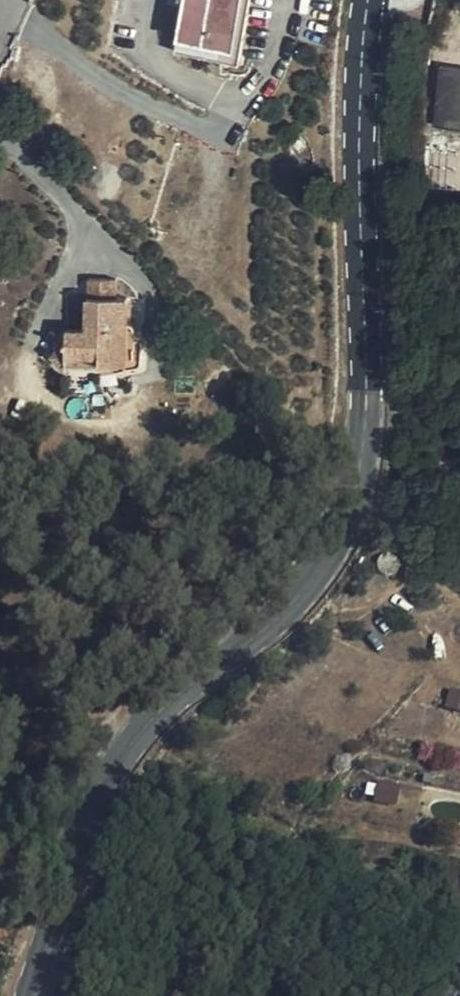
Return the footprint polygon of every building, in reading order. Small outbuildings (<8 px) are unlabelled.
[(176,52),(240,60),(251,0),(185,0),(176,52)] [(438,65),(430,128),(459,132),(459,68),(438,65)] [(96,276),(95,296),(117,297),(118,276),(96,276)] [(101,355),(101,361),(126,362),(128,297),(117,297),(95,296),(88,296),(88,329),(69,328),(68,333),(68,355),(101,355)] [(66,366),(68,364),(68,355),(68,333),(51,353),(66,366)] [(101,355),(68,355),(68,364),(101,365),(101,361),(101,355)] [(237,740),(253,739),(275,730),(286,726),(269,726),(259,730),(237,740)] [(374,793),(353,779),(344,793),(365,807),(374,793)]
